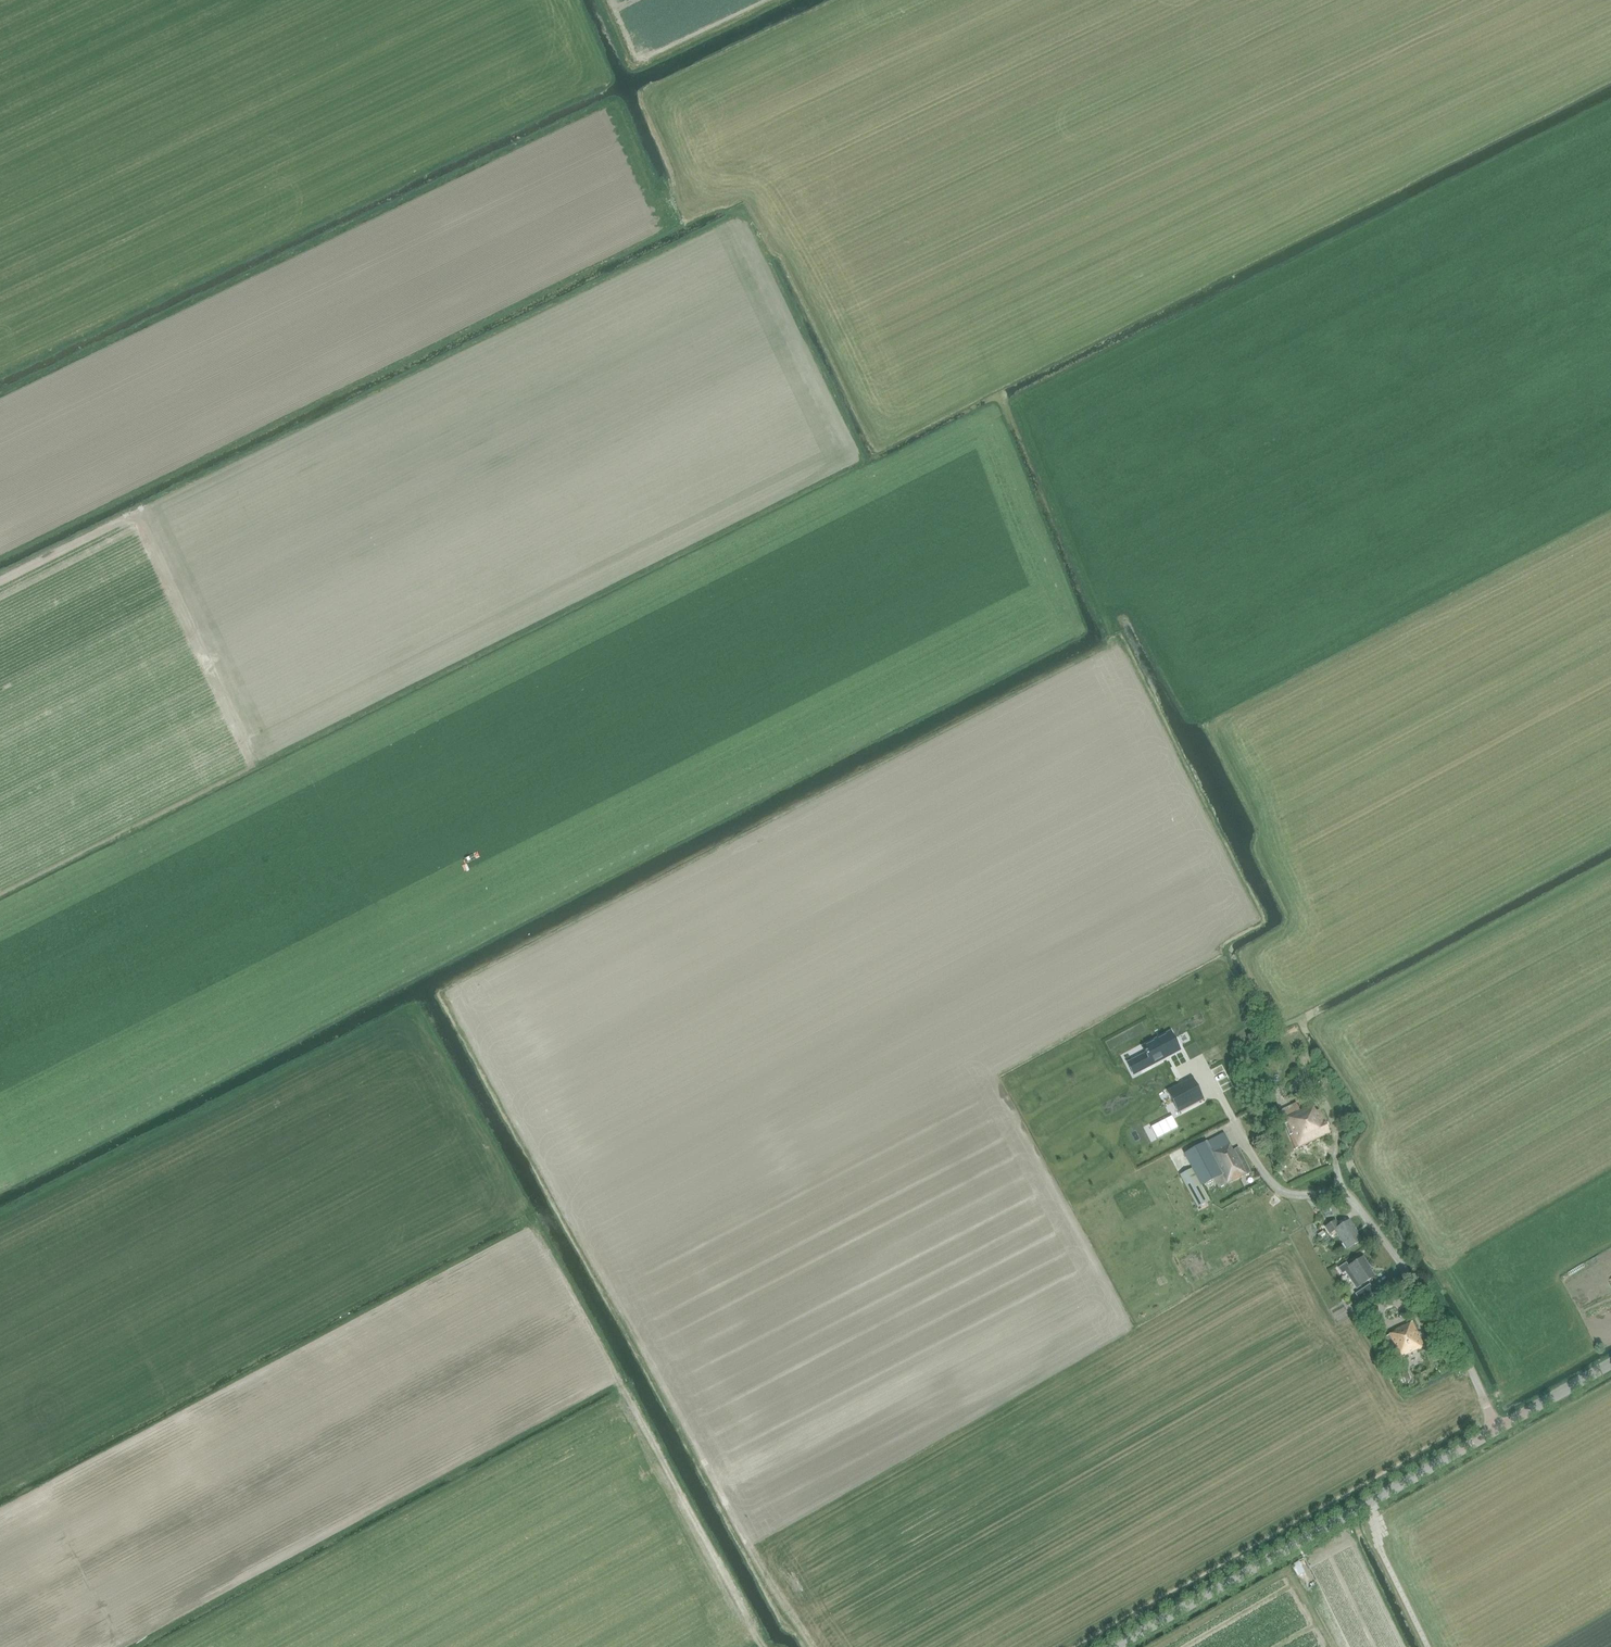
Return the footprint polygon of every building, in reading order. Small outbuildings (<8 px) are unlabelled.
[(1180,1050),(1170,1032),(1143,1046),(1146,1052),(1145,1053),(1146,1054),(1134,1060),(1140,1071),(1180,1050)] [(1167,1092),(1178,1113),(1203,1100),(1192,1079),(1167,1092)] [(1312,1105),(1308,1097),(1292,1105),(1295,1113),(1285,1118),(1282,1119),(1295,1150),(1330,1134),(1319,1110),(1316,1112),(1312,1105)] [(1279,1115),(1292,1108),(1289,1101),(1275,1108),(1279,1115)] [(1185,1118),(1192,1115),(1188,1109),(1182,1112),(1185,1118)] [(1224,1132),(1186,1152),(1193,1166),(1179,1173),(1196,1207),(1210,1200),(1202,1185),(1213,1179),(1218,1188),(1251,1170),(1238,1146),(1232,1149),(1224,1132)] [(1321,1207),(1327,1218),(1339,1214),(1338,1209),(1335,1210),(1333,1203),(1321,1207)] [(1198,1206),(1191,1212),(1197,1218),(1203,1212),(1198,1206)] [(1357,1233),(1349,1220),(1340,1226),(1335,1220),(1324,1227),(1329,1235),(1334,1231),(1347,1251),(1361,1242),(1356,1233),(1357,1233)] [(1345,1264),(1337,1269),(1341,1274),(1344,1272),(1356,1289),(1374,1277),(1369,1269),(1370,1268),(1363,1257),(1347,1268),(1345,1264)] [(1369,1286),(1355,1295),(1361,1304),(1375,1295),(1369,1286)] [(1379,1305),(1380,1318),(1392,1317),(1391,1305),(1379,1305)] [(1393,1361),(1423,1348),(1424,1347),(1413,1321),(1410,1322),(1393,1330),(1395,1333),(1388,1335),(1383,1338),(1393,1361)] [(1393,1481),(1384,1486),(1387,1491),(1396,1487),(1393,1481)] [(1288,1562),(1293,1573),(1298,1570),(1293,1559),(1288,1562)]
